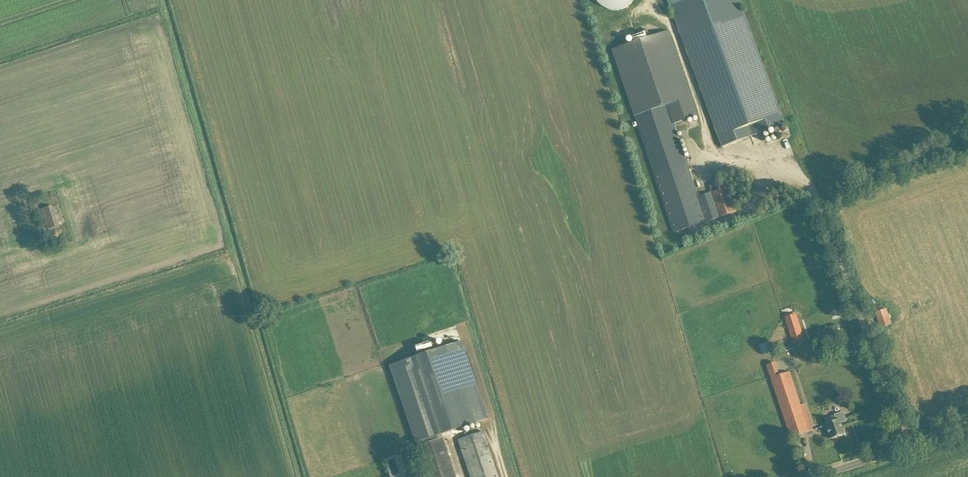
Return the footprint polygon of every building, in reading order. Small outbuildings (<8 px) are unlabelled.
[(598,2),(600,4),(602,6),(605,8),(607,9),(610,10),(613,10),(616,10),(619,10),(622,9),(625,8),(628,6),(630,5),(632,2),(634,0),(596,0),(598,2)] [(739,0),(668,0),(671,6),(722,147),(785,124),(739,0)] [(612,50),(635,116),(667,105),(674,123),(698,115),(670,31),(650,37),(648,30),(632,35),(635,42),(612,50)] [(674,233),(697,225),(720,217),(736,212),(728,187),(718,190),(716,182),(709,185),(711,192),(703,195),(697,192),(679,141),(674,123),(667,105),(635,116),(674,233)] [(53,206),(42,209),(48,229),(59,225),(53,206)] [(882,327),(891,324),(886,309),(876,313),(882,327)] [(794,344),(795,344),(805,341),(796,314),(785,317),(794,344)] [(461,341),(436,349),(433,340),(415,347),(418,355),(389,365),(416,443),(488,418),(461,341)] [(763,355),(772,352),(769,342),(760,345),(763,355)] [(772,378),(792,437),(809,431),(789,372),(780,375),(775,362),(767,365),(772,378)] [(845,434),(841,422),(846,421),(844,412),(835,415),(837,420),(825,424),(830,439),(845,434)] [(482,431),(458,439),(471,476),(498,476),(482,431)] [(417,446),(428,476),(455,476),(442,438),(417,446)] [(390,476),(417,476),(409,452),(384,460),(390,476)]
